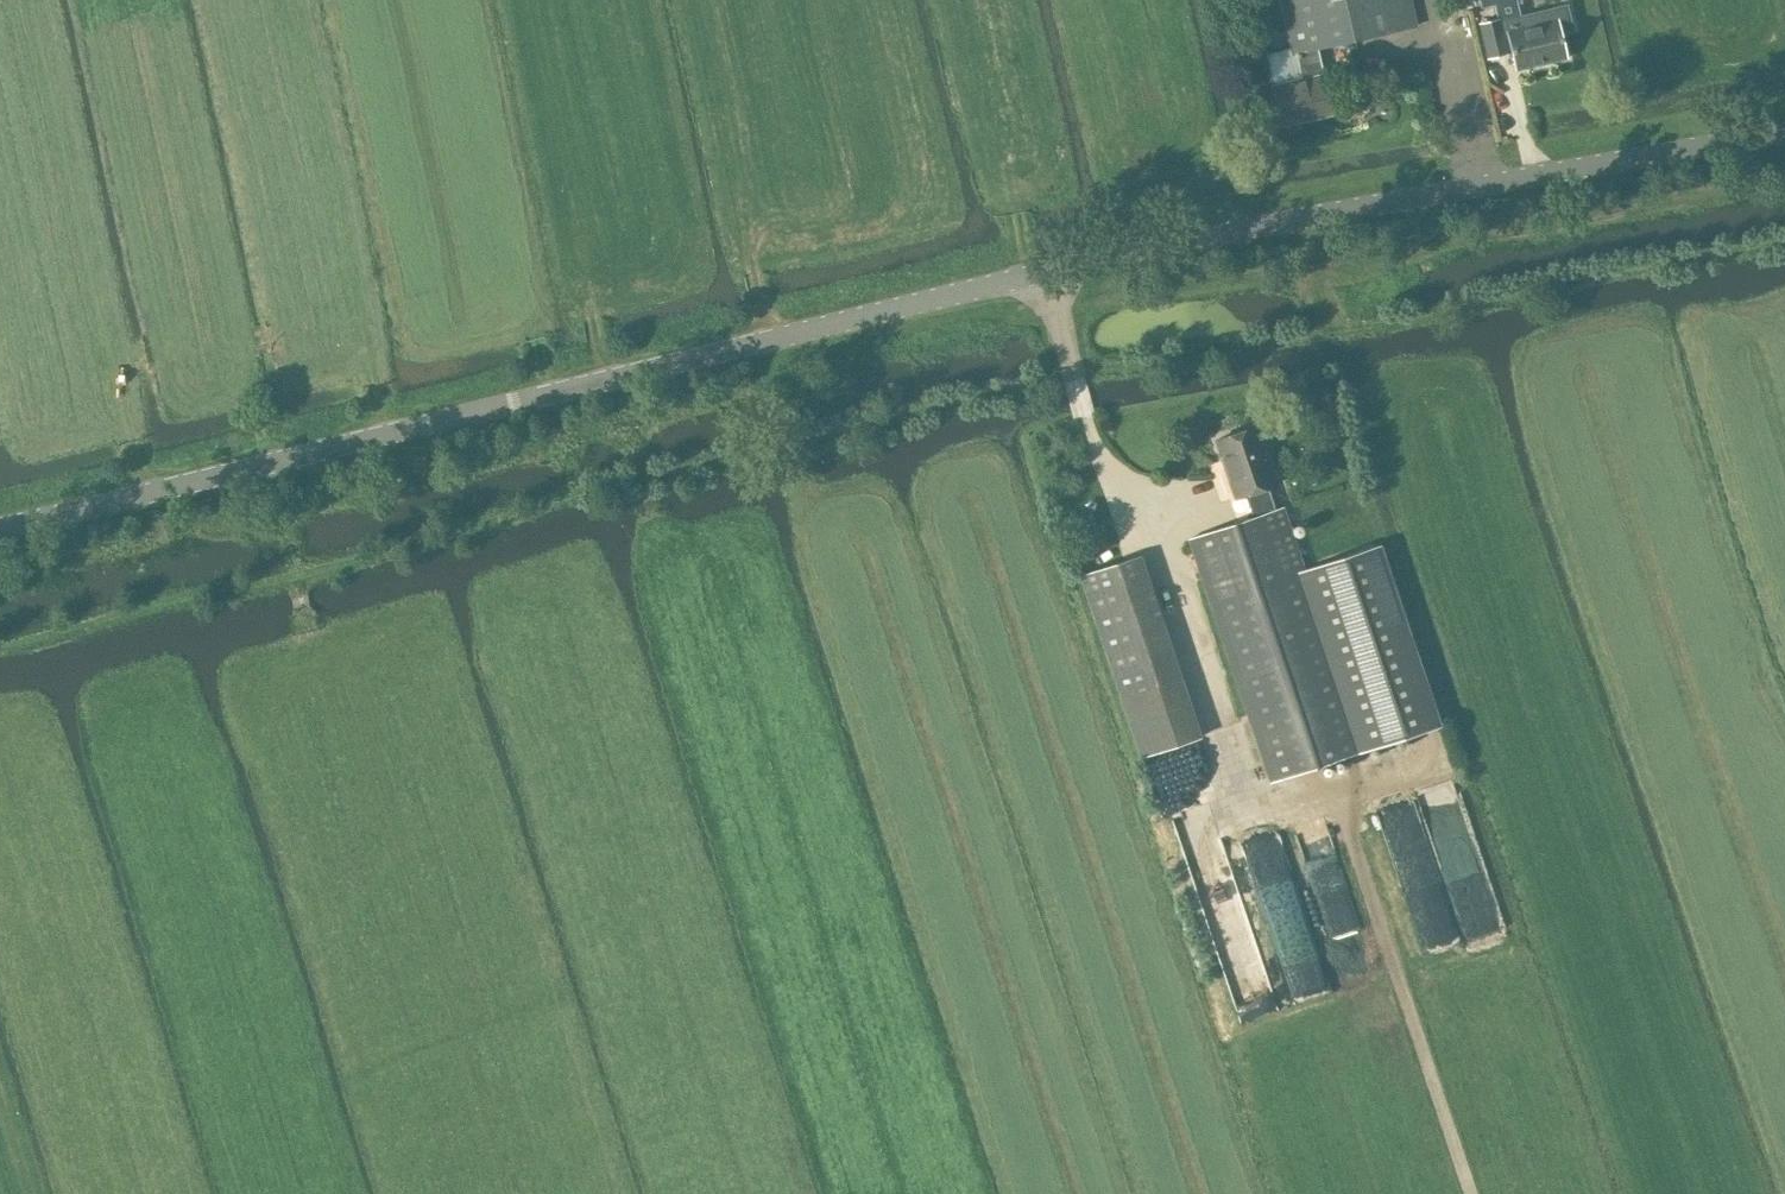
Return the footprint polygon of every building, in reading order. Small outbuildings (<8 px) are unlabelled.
[(1304,78),(1323,73),(1318,49),(1419,25),(1413,0),(1279,0),(1291,55),(1298,54),(1304,78)] [(1502,17),(1481,22),(1489,56),(1513,51),(1517,69),(1567,57),(1562,34),(1574,31),(1568,3),(1502,19),(1502,17)] [(1332,112),(1324,73),(1323,73),(1304,78),(1272,86),(1277,108),(1276,109),(1277,112),(1270,114),(1275,134),(1301,128),(1299,119),(1332,112)] [(802,367),(805,379),(806,381),(820,378),(816,363),(802,367)] [(1252,516),(1276,508),(1268,486),(1278,482),(1259,425),(1217,439),(1236,496),(1245,493),(1252,516)] [(1276,508),(1252,516),(1188,537),(1270,782),(1438,726),(1378,545),(1306,569),(1285,505),(1276,508)] [(1079,574),(1087,597),(1149,576),(1142,553),(1079,574)]
